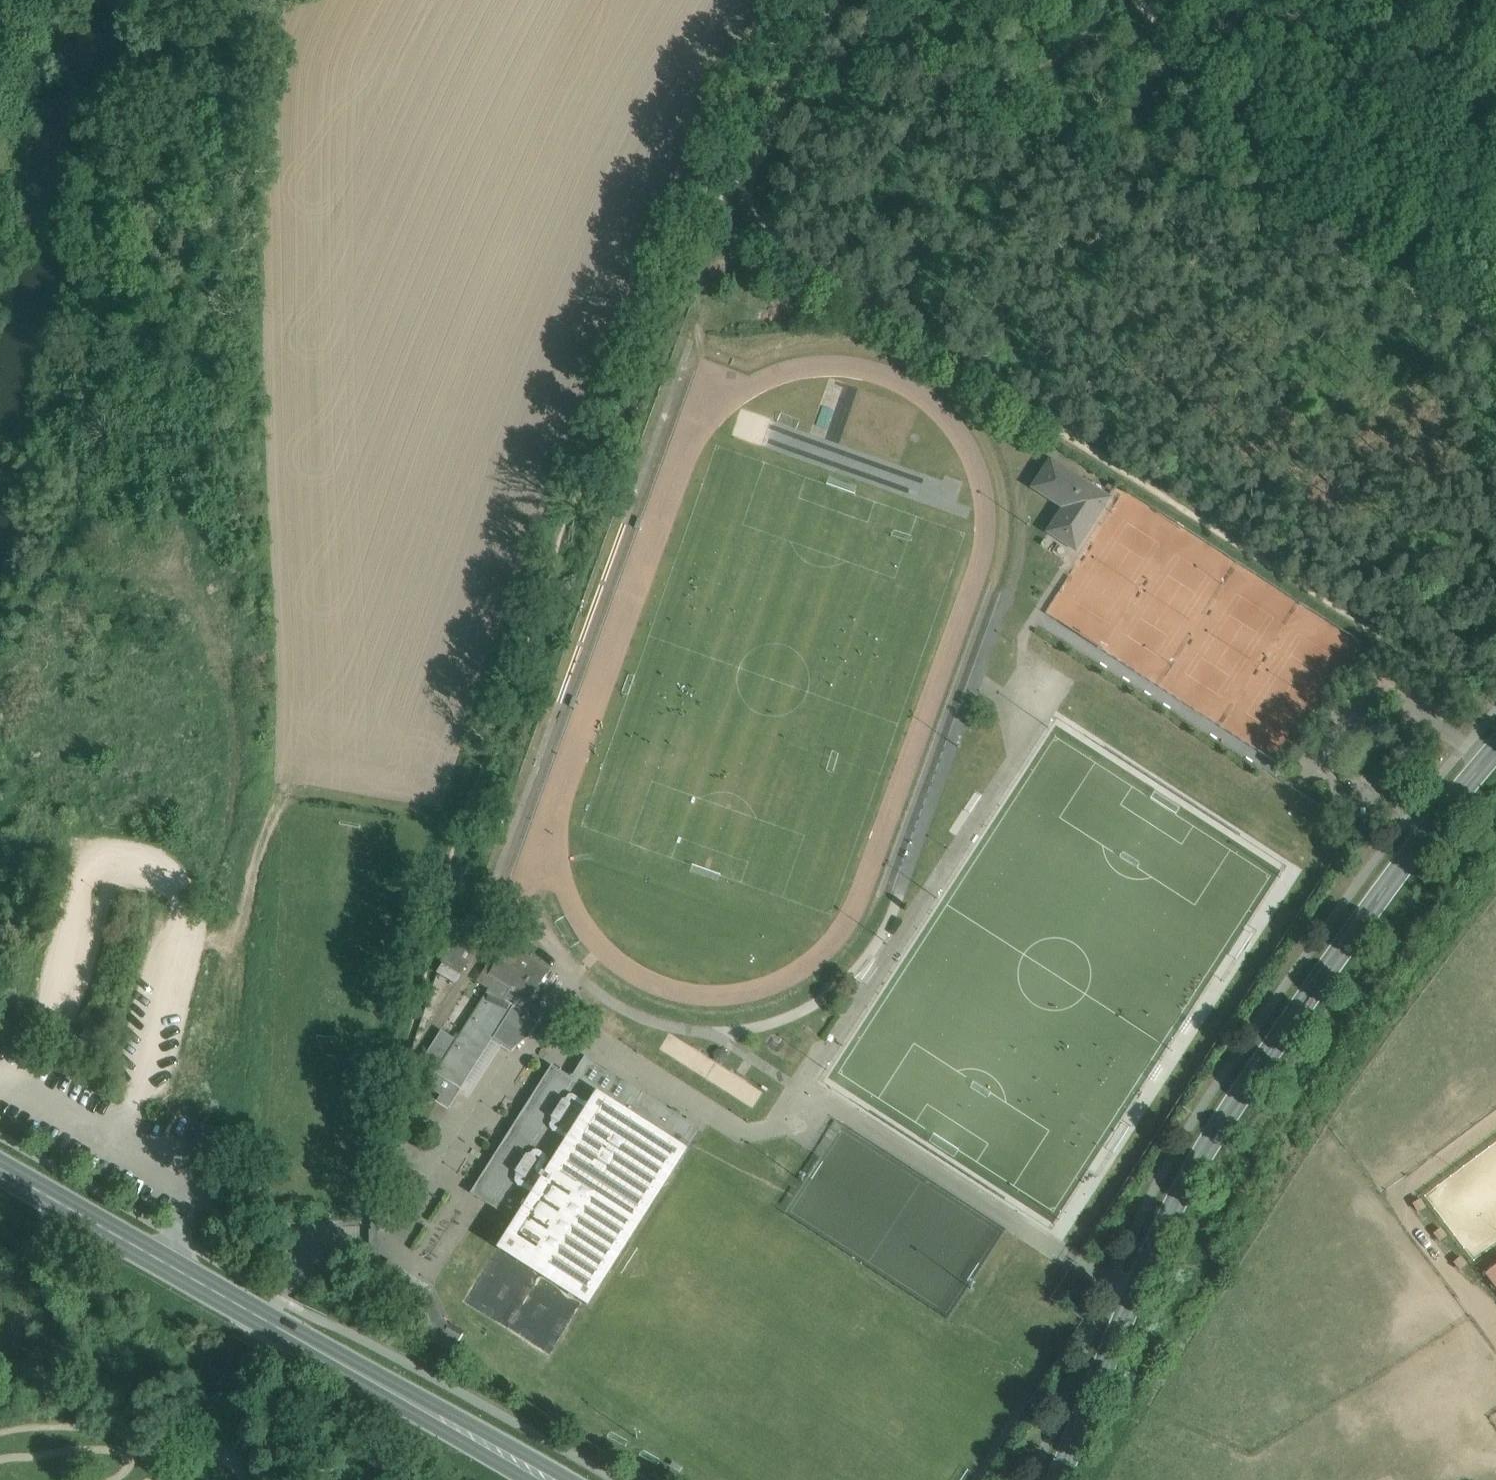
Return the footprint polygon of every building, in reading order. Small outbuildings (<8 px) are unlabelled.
[(1109,499),(1051,461),(1033,488),(1064,509),(1048,533),(1075,550),(1109,499)] [(1075,550),(1048,533),(1040,546),(1065,563),(1075,550)] [(549,972),(508,946),(489,976),(495,980),(489,990),(515,1007),(514,1008),(513,1007),(505,1020),(505,1021),(493,1039),(506,1047),(507,1046),(512,1048),(531,1018),(523,1012),(529,1002),(530,1002),(549,972)] [(489,992),(437,1073),(436,1073),(435,1074),(427,1087),(441,1096),(437,1101),(449,1108),(456,1097),(441,1088),(445,1081),(460,1091),(470,1075),(493,1039),(505,1021),(505,1020),(513,1007),(514,1008),(515,1007),(489,990),(488,991),(489,992)] [(441,1031),(423,1059),(437,1068),(455,1039),(441,1031)] [(498,1249),(588,1306),(686,1151),(685,1151),(690,1144),(672,1133),(681,1119),(643,1094),(638,1102),(631,1098),(623,1111),(597,1094),(596,1095),(552,1067),(515,1125),(512,1124),(503,1139),(505,1141),(471,1194),(516,1222),(498,1249)] [(1485,1270),(1495,1285),(1495,1261),(1485,1270)]
